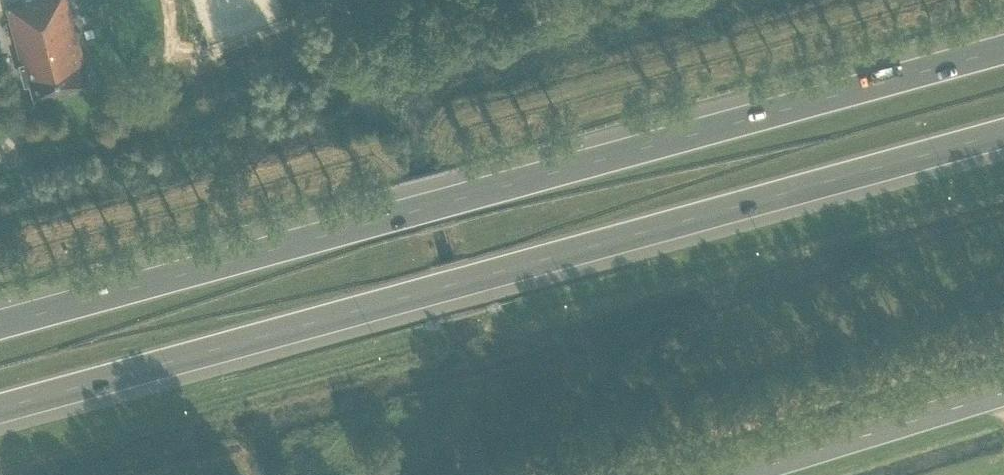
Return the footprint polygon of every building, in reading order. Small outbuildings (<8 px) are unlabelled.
[(21,63),(80,47),(68,0),(25,0),(22,1),(23,3),(6,8),(21,63)] [(80,47),(21,63),(20,64),(24,78),(28,77),(34,97),(87,83),(90,82),(80,47)]
